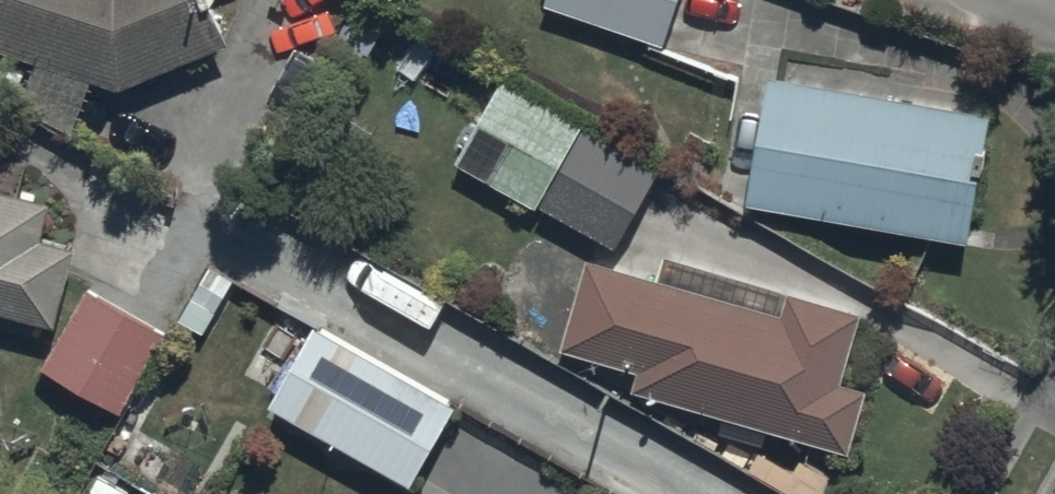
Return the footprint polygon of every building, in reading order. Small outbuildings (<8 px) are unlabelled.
[(208,0),(0,0),(0,53),(122,92),(231,52),(208,0)] [(681,0),(548,0),(545,10),(665,51),(681,0)] [(659,170),(503,84),(459,163),(615,249),(659,170)] [(768,86),(748,211),(969,247),(992,122),(988,121),(768,86)] [(78,254),(44,245),(52,209),(0,197),(0,318),(60,331),(78,254)] [(869,397),(842,388),(862,320),(664,262),(657,285),(586,264),(558,357),(633,379),(628,394),(850,460),(869,397)] [(167,337),(88,291),(42,373),(119,418),(167,337)] [(413,492),(456,411),(280,312),(244,378),(278,396),(268,415),(413,492)]
